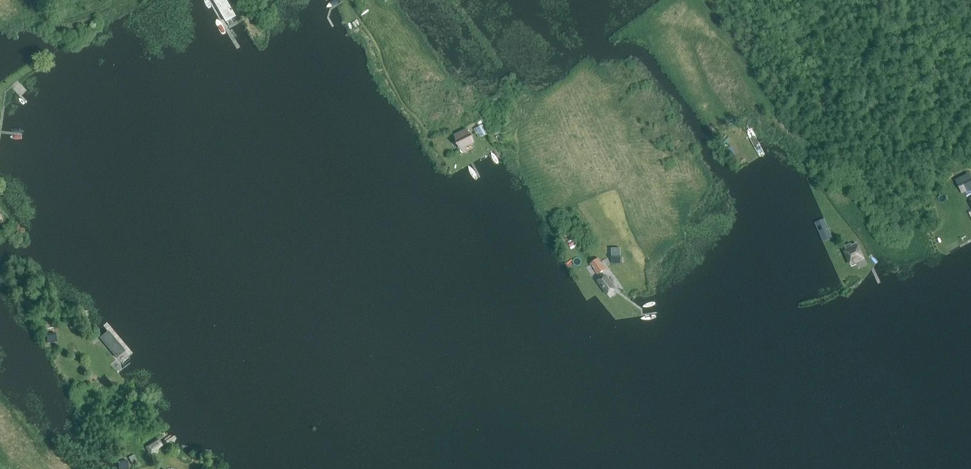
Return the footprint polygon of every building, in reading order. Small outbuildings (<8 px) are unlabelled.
[(224,24),(236,18),(226,0),(211,0),(224,24)] [(479,138),(484,135),(479,126),(474,129),(479,138)] [(470,134),(467,129),(454,135),(456,139),(454,140),(459,149),(460,149),(461,150),(475,143),(470,133),(470,134)] [(958,186),(961,193),(970,188),(970,180),(958,186)] [(824,219),(814,223),(822,241),(823,241),(832,237),(824,219)] [(852,246),(851,243),(844,246),(846,250),(844,251),(849,264),(864,258),(857,243),(852,246)] [(591,264),(598,274),(605,268),(598,259),(591,264)] [(606,295),(614,289),(616,287),(606,274),(596,282),(606,295)] [(107,319),(90,329),(118,374),(139,355),(107,319)] [(150,454),(163,446),(159,439),(146,446),(147,447),(146,448),(150,454)] [(119,468),(129,468),(128,460),(118,460),(119,468)]
